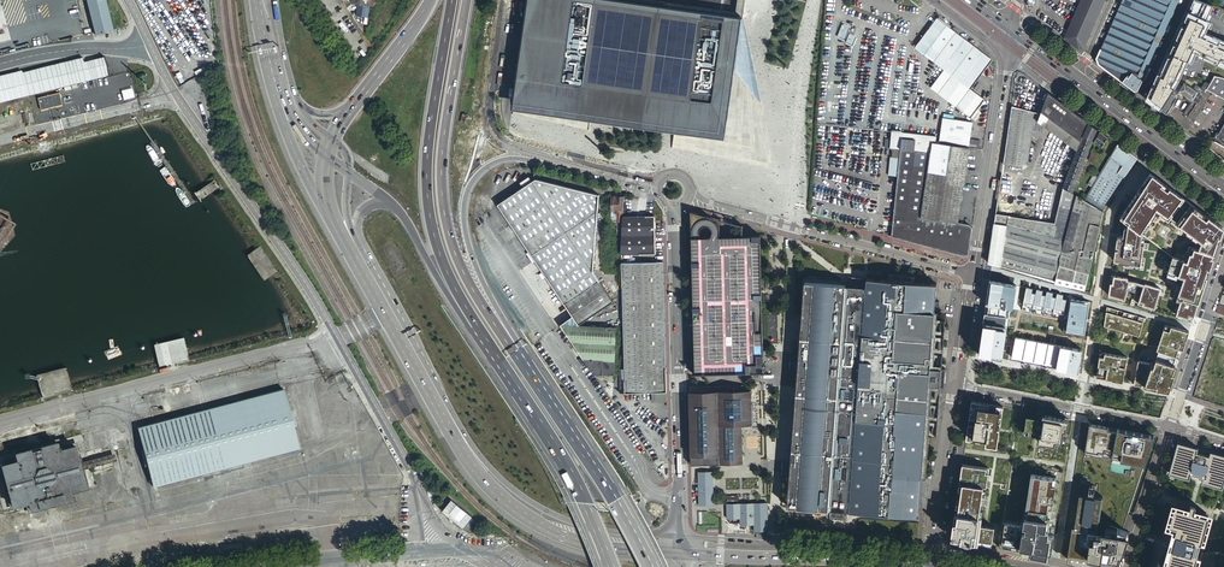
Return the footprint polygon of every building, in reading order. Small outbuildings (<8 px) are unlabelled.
[(105,0),(86,0),(95,35),(112,30),(105,0)] [(627,0),(527,0),(512,113),(588,130),(591,111),(591,108),(599,109),(676,122),(676,126),(672,148),(771,170),(763,134),(756,104),(729,71),(736,16),(735,16),(732,15),(628,0),(627,0)] [(1064,37),(1064,38),(1078,50),(1085,48),(1106,0),(1080,0),(1064,37)] [(1179,0),(1122,0),(1096,59),(1098,65),(1134,91),(1138,90),(1179,0)] [(1143,98),(1160,111),(1180,78),(1188,60),(1192,61),(1195,54),(1223,66),(1223,40),(1205,32),(1210,21),(1206,19),(1212,5),(1199,0),(1187,0),(1143,98)] [(973,45),(937,18),(914,48),(943,70),(969,90),(992,60),(977,48),(973,45)] [(850,28),(843,25),(838,37),(845,40),(850,28)] [(857,37),(850,34),(846,42),(853,45),(857,37)] [(104,57),(84,62),(82,58),(21,73),(20,71),(0,76),(0,102),(108,75),(104,57)] [(984,101),(969,90),(943,70),(930,88),(970,119),(984,101)] [(1223,78),(1214,76),(1214,77),(1210,83),(1210,84),(1206,89),(1213,94),(1223,100),(1223,79),(1223,78)] [(1186,79),(1180,78),(1160,111),(1166,115),(1177,98),(1175,97),(1177,94),(1178,94),(1179,91),(1187,96),(1185,99),(1190,103),(1192,104),(1191,107),(1189,105),(1184,113),(1188,116),(1195,107),(1201,97),(1202,97),(1196,93),(1199,88),(1200,87),(1195,84),(1192,89),(1183,83),(1186,79)] [(1192,89),(1195,84),(1197,82),(1186,79),(1183,83),(1192,89)] [(1206,89),(1210,84),(1205,83),(1200,89),(1205,92),(1206,89)] [(1205,92),(1200,89),(1199,88),(1196,93),(1202,97),(1205,92)] [(38,98),(41,109),(62,103),(59,92),(38,98)] [(1078,148),(1080,142),(1082,137),(1088,123),(1047,93),(1041,112),(1040,113),(1039,118),(1037,121),(1043,126),(1076,151),(1078,148)] [(1205,100),(1201,97),(1195,107),(1198,110),(1205,100)] [(1040,113),(1031,111),(1011,105),(1002,164),(1020,167),(1028,161),(1032,132),(1042,133),(1043,126),(1037,121),(1039,118),(1040,113)] [(599,109),(591,108),(591,111),(676,126),(676,122),(599,109)] [(946,142),(946,144),(965,147),(965,145),(969,145),(972,121),(942,118),(939,141),(946,142)] [(1091,140),(1097,129),(1088,123),(1082,137),(1091,140)] [(1223,159),(1223,124),(1218,134),(1216,133),(1208,147),(1223,159)] [(891,237),(917,244),(928,142),(928,141),(929,135),(903,132),(892,131),(890,149),(900,150),(891,237)] [(1101,148),(1108,138),(1099,131),(1094,142),(1101,148)] [(1080,142),(1090,146),(1091,140),(1082,137),(1080,142)] [(1103,168),(1116,144),(1108,138),(1101,148),(1107,152),(1104,157),(1099,165),(1103,168)] [(969,148),(928,142),(917,244),(937,249),(963,256),(968,254),(972,228),(967,224),(958,223),(969,148)] [(1080,142),(1078,148),(1088,152),(1090,146),(1080,142)] [(1086,195),(1083,200),(1102,211),(1119,185),(1124,177),(1117,173),(1131,155),(1116,144),(1103,168),(1101,171),(1100,173),(1097,177),(1095,181),(1091,187),(1088,192),(1086,195)] [(1076,153),(1085,157),(1088,152),(1078,148),(1076,151),(1076,153)] [(1097,154),(1091,152),(1088,161),(1093,164),(1094,162),(1097,154)] [(1076,153),(1073,159),(1083,163),(1085,157),(1076,153)] [(1124,177),(1136,159),(1131,155),(1117,173),(1124,177)] [(1071,165),(1081,169),(1083,163),(1073,159),(1071,165)] [(1071,165),(1069,170),(1079,174),(1081,169),(1071,165)] [(1100,173),(1095,170),(1093,169),(1090,173),(1093,175),(1097,177),(1100,173)] [(1067,176),(1077,180),(1079,174),(1069,170),(1067,176)] [(1114,214),(1171,256),(1209,268),(1221,230),(1192,208),(1146,173),(1114,214)] [(519,182),(523,187),(532,181),(529,176),(519,182)] [(1064,182),(1074,186),(1077,180),(1067,176),(1064,182)] [(573,317),(578,325),(613,302),(593,272),(599,195),(535,179),(532,181),(523,187),(497,205),(541,269),(548,280),(573,317)] [(1063,188),(1071,193),(1074,186),(1064,182),(1064,183),(1062,188),(1063,188)] [(1102,211),(1083,200),(1080,198),(1071,193),(1063,188),(1054,223),(1001,216),(995,215),(988,262),(1084,291),(1089,273),(1103,212),(1102,211)] [(623,216),(624,197),(611,196),(610,211),(611,211),(610,216),(615,216),(614,222),(618,222),(618,225),(616,225),(615,253),(620,253),(620,250),(623,216)] [(691,211),(691,237),(693,283),(687,284),(687,290),(693,290),(693,313),(694,349),(688,349),(688,368),(692,368),(692,373),(763,372),(763,366),(760,236),(743,236),(727,237),(720,237),(721,232),(720,228),(719,225),(717,222),(714,220),(710,218),(707,218),(703,218),(701,219),(699,219),(699,213),(691,211)] [(654,216),(623,216),(620,250),(620,253),(620,255),(638,254),(655,254),(654,216)] [(1196,252),(1188,248),(1184,257),(1187,258),(1185,263),(1171,258),(1166,275),(1182,279),(1176,297),(1197,303),(1201,290),(1205,278),(1209,268),(1212,257),(1196,252)] [(666,392),(663,261),(638,262),(621,263),(624,369),(625,393),(651,392),(666,392)] [(1137,305),(1154,309),(1159,289),(1163,290),(1165,282),(1132,273),(1130,280),(1112,276),(1107,297),(1124,301),(1127,288),(1141,292),(1137,305)] [(944,370),(940,370),(944,319),(933,318),(934,315),(934,309),(939,309),(939,302),(936,301),(935,306),(934,306),(934,305),(936,284),(914,282),(915,276),(889,274),(888,280),(866,278),(866,287),(856,286),(846,285),(845,285),(813,283),(805,282),(805,291),(804,298),(804,305),(802,327),(801,336),(800,346),(799,362),(799,367),(799,371),(797,386),(797,392),(797,395),(796,408),(795,417),(794,429),(793,450),(791,464),(791,468),(791,473),(788,508),(816,510),(829,511),(828,521),(837,522),(846,522),(846,513),(848,513),(869,514),(912,517),(917,518),(919,492),(920,477),(922,452),(923,440),(924,434),(928,435),(935,435),(938,387),(942,387),(943,378),(944,370)] [(1016,286),(989,280),(983,324),(1007,327),(1010,308),(1013,308),(1016,286)] [(1032,289),(1026,287),(1022,305),(1026,306),(1026,308),(1033,309),(1033,308),(1036,308),(1036,310),(1043,311),(1043,310),(1046,310),(1046,312),(1053,313),(1053,312),(1057,312),(1056,314),(1064,315),(1067,300),(1062,299),(1063,295),(1057,294),(1056,298),(1052,297),(1052,293),(1046,292),(1046,296),(1041,295),(1042,291),(1036,289),(1035,294),(1031,293),(1032,289)] [(1188,317),(1192,318),(1196,307),(1197,303),(1176,297),(1175,302),(1179,303),(1174,317),(1187,320),(1188,317)] [(1089,302),(1071,299),(1067,323),(1066,332),(1084,334),(1089,302)] [(1223,315),(1223,306),(1218,304),(1216,312),(1223,315)] [(1118,310),(1107,307),(1104,325),(1139,335),(1144,318),(1139,316),(1138,321),(1132,319),(1133,315),(1124,312),(1122,316),(1116,315),(1118,310)] [(560,325),(593,374),(613,375),(614,361),(616,328),(579,326),(578,325),(573,317),(560,325)] [(1067,323),(1064,322),(1063,333),(1084,336),(1084,334),(1066,332),(1067,323)] [(1007,327),(983,324),(980,343),(978,355),(1002,359),(1005,336),(1013,337),(1015,329),(1007,327)] [(1138,362),(1133,385),(1169,392),(1175,373),(1183,348),(1188,331),(1165,324),(1152,364),(1138,362)] [(1082,350),(1016,338),(1013,358),(1021,360),(1021,363),(1025,364),(1026,361),(1044,364),(1043,367),(1047,368),(1048,365),(1057,366),(1056,370),(1078,374),(1082,350)] [(1100,351),(1096,378),(1122,382),(1127,356),(1100,351)] [(799,367),(799,362),(790,362),(789,371),(799,371),(799,367)] [(299,448),(284,390),(168,420),(138,428),(141,441),(147,463),(153,487),(299,448)] [(742,425),(752,425),(751,390),(689,392),(691,464),(722,464),(721,425),(742,425)] [(1003,407),(971,401),(970,410),(965,442),(972,443),(973,439),(980,440),(986,440),(985,445),(995,447),(996,437),(999,437),(1003,407)] [(1037,419),(1026,417),(1024,431),(1028,432),(1028,435),(1039,437),(1038,443),(1054,445),(1055,441),(1059,442),(1061,443),(1062,437),(1064,438),(1066,422),(1055,420),(1055,417),(1045,415),(1044,420),(1037,419)] [(1069,420),(1055,417),(1055,420),(1066,422),(1064,438),(1062,437),(1061,443),(1065,443),(1069,420)] [(1145,465),(1154,436),(1090,424),(1084,453),(1145,465)] [(722,464),(742,463),(742,425),(721,425),(722,464)] [(1194,452),(1197,452),(1198,447),(1178,441),(1168,472),(1189,479),(1190,474),(1188,473),(1187,475),(1172,471),(1179,444),(1195,449),(1194,452)] [(83,481),(82,475),(77,458),(74,447),(59,450),(56,443),(17,453),(19,461),(2,465),(13,506),(29,502),(31,510),(71,500),(69,491),(85,487),(83,481)] [(1179,444),(1172,471),(1187,475),(1188,473),(1190,474),(1203,477),(1205,478),(1204,481),(1220,485),(1223,472),(1223,458),(1212,454),(1211,457),(1209,456),(1197,452),(1194,452),(1195,449),(1179,444)] [(791,468),(791,464),(782,464),(781,472),(791,473),(791,468)] [(988,469),(962,465),(951,540),(991,547),(994,528),(977,526),(983,487),(986,488),(988,469)] [(713,472),(697,472),(697,505),(713,505),(713,472)] [(1220,485),(1204,481),(1205,478),(1203,477),(1201,482),(1223,489),(1223,485),(1223,472),(1220,485)] [(1056,480),(1033,476),(1028,510),(1027,518),(1024,517),(1023,526),(1002,523),(998,548),(1050,558),(1054,537),(1048,536),(1050,521),(1047,521),(1048,512),(1051,513),(1056,480)] [(1115,566),(1120,566),(1125,529),(1103,526),(1102,536),(1095,535),(1100,500),(1093,499),(1094,485),(1088,485),(1086,498),(1078,497),(1073,537),(1076,537),(1074,553),(1078,554),(1077,562),(1115,566)] [(767,502),(760,503),(726,505),(727,519),(740,518),(740,525),(754,524),(755,530),(759,530),(759,524),(765,524),(764,530),(769,530),(767,502)] [(1172,547),(1171,549),(1173,550),(1169,564),(1166,564),(1158,562),(1157,566),(1191,566),(1195,555),(1196,555),(1196,554),(1200,542),(1200,541),(1199,541),(1205,517),(1196,515),(1192,514),(1193,513),(1194,508),(1189,507),(1188,512),(1188,513),(1184,512),(1175,510),(1167,542),(1166,543),(1163,543),(1165,548),(1168,547),(1169,546),(1170,547),(1172,547)] [(1166,543),(1167,542),(1175,510),(1184,512),(1184,510),(1176,507),(1174,507),(1166,541),(1166,543)] [(1205,517),(1199,541),(1200,541),(1200,542),(1201,542),(1201,541),(1208,518),(1208,516),(1206,515),(1197,513),(1197,514),(1193,513),(1192,514),(1196,515),(1205,517)]
